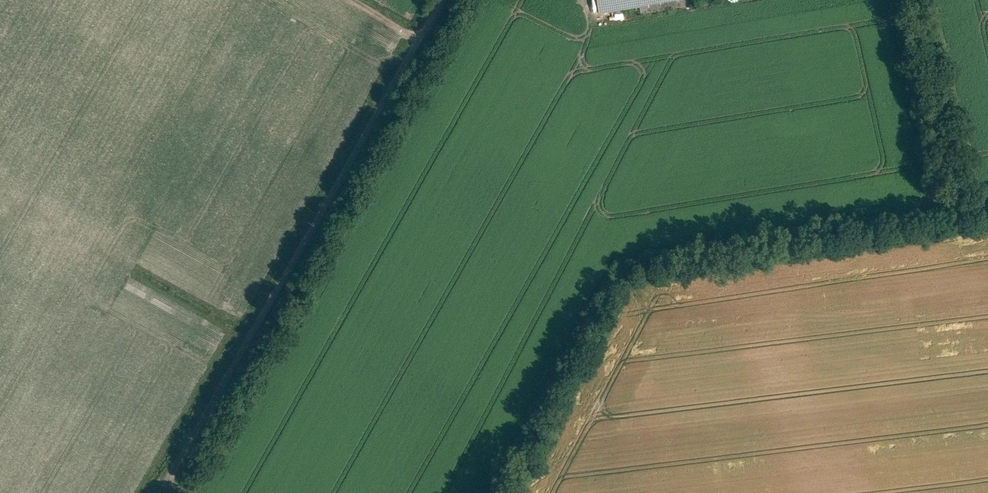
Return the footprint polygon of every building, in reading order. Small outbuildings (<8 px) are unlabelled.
[(630,2),(641,0),(643,14),(685,8),(684,0),(630,0),(630,2)]
